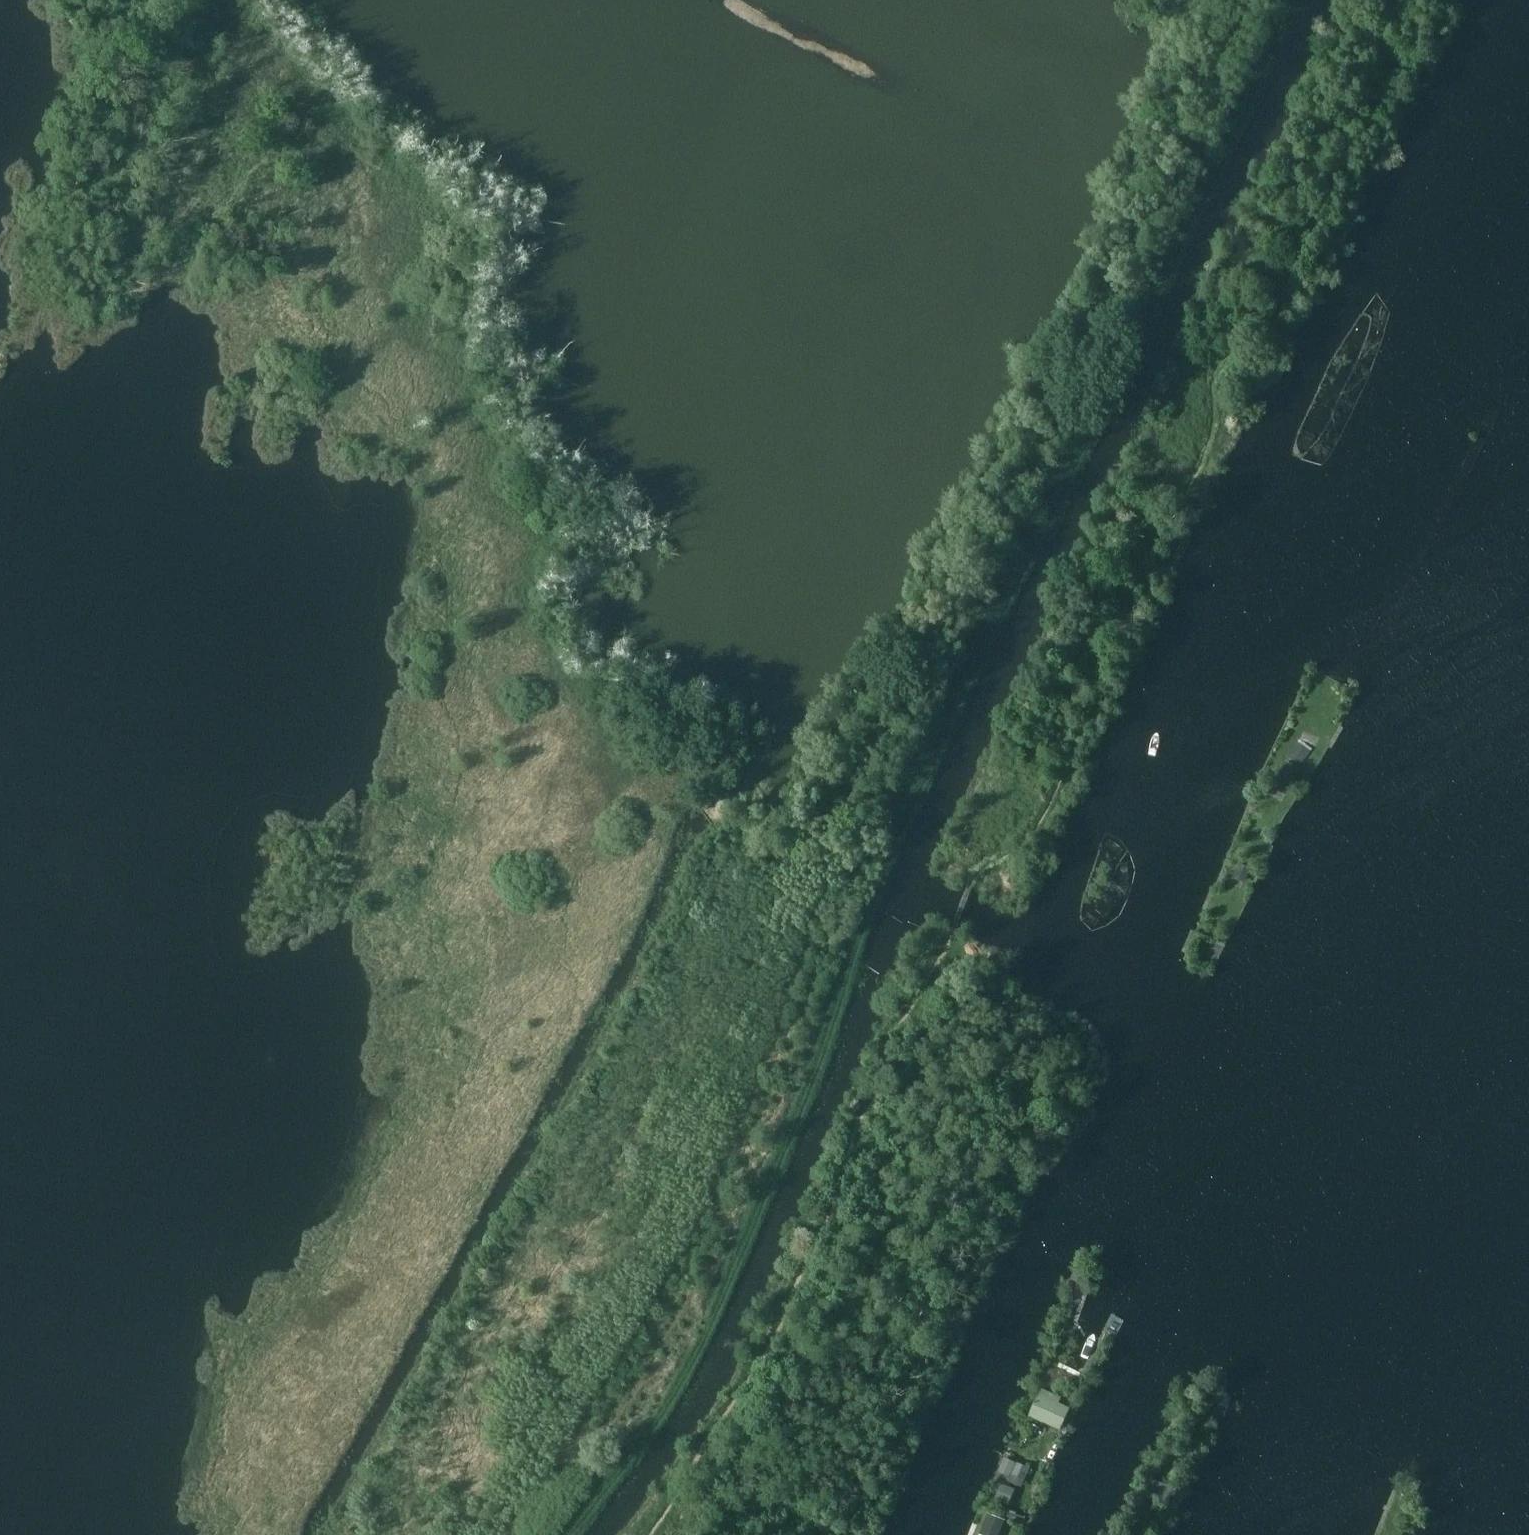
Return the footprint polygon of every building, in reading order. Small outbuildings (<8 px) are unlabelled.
[(1243,864),(1237,875),(1248,880),(1253,869),(1243,864)] [(1078,1268),(1073,1282),(1085,1286),(1090,1271),(1078,1268)] [(1041,1391),(1029,1417),(1049,1425),(1060,1399),(1041,1391)] [(1005,1458),(998,1472),(1010,1478),(1016,1463),(1005,1458)] [(1016,1463),(1010,1478),(1022,1483),(1029,1469),(1016,1463)] [(1150,1481),(1146,1493),(1170,1500),(1174,1488),(1150,1481)] [(1001,1484),(995,1500),(1006,1504),(1013,1489),(1001,1484)] [(980,1534),(999,1534),(1004,1521),(988,1514),(980,1534)]
